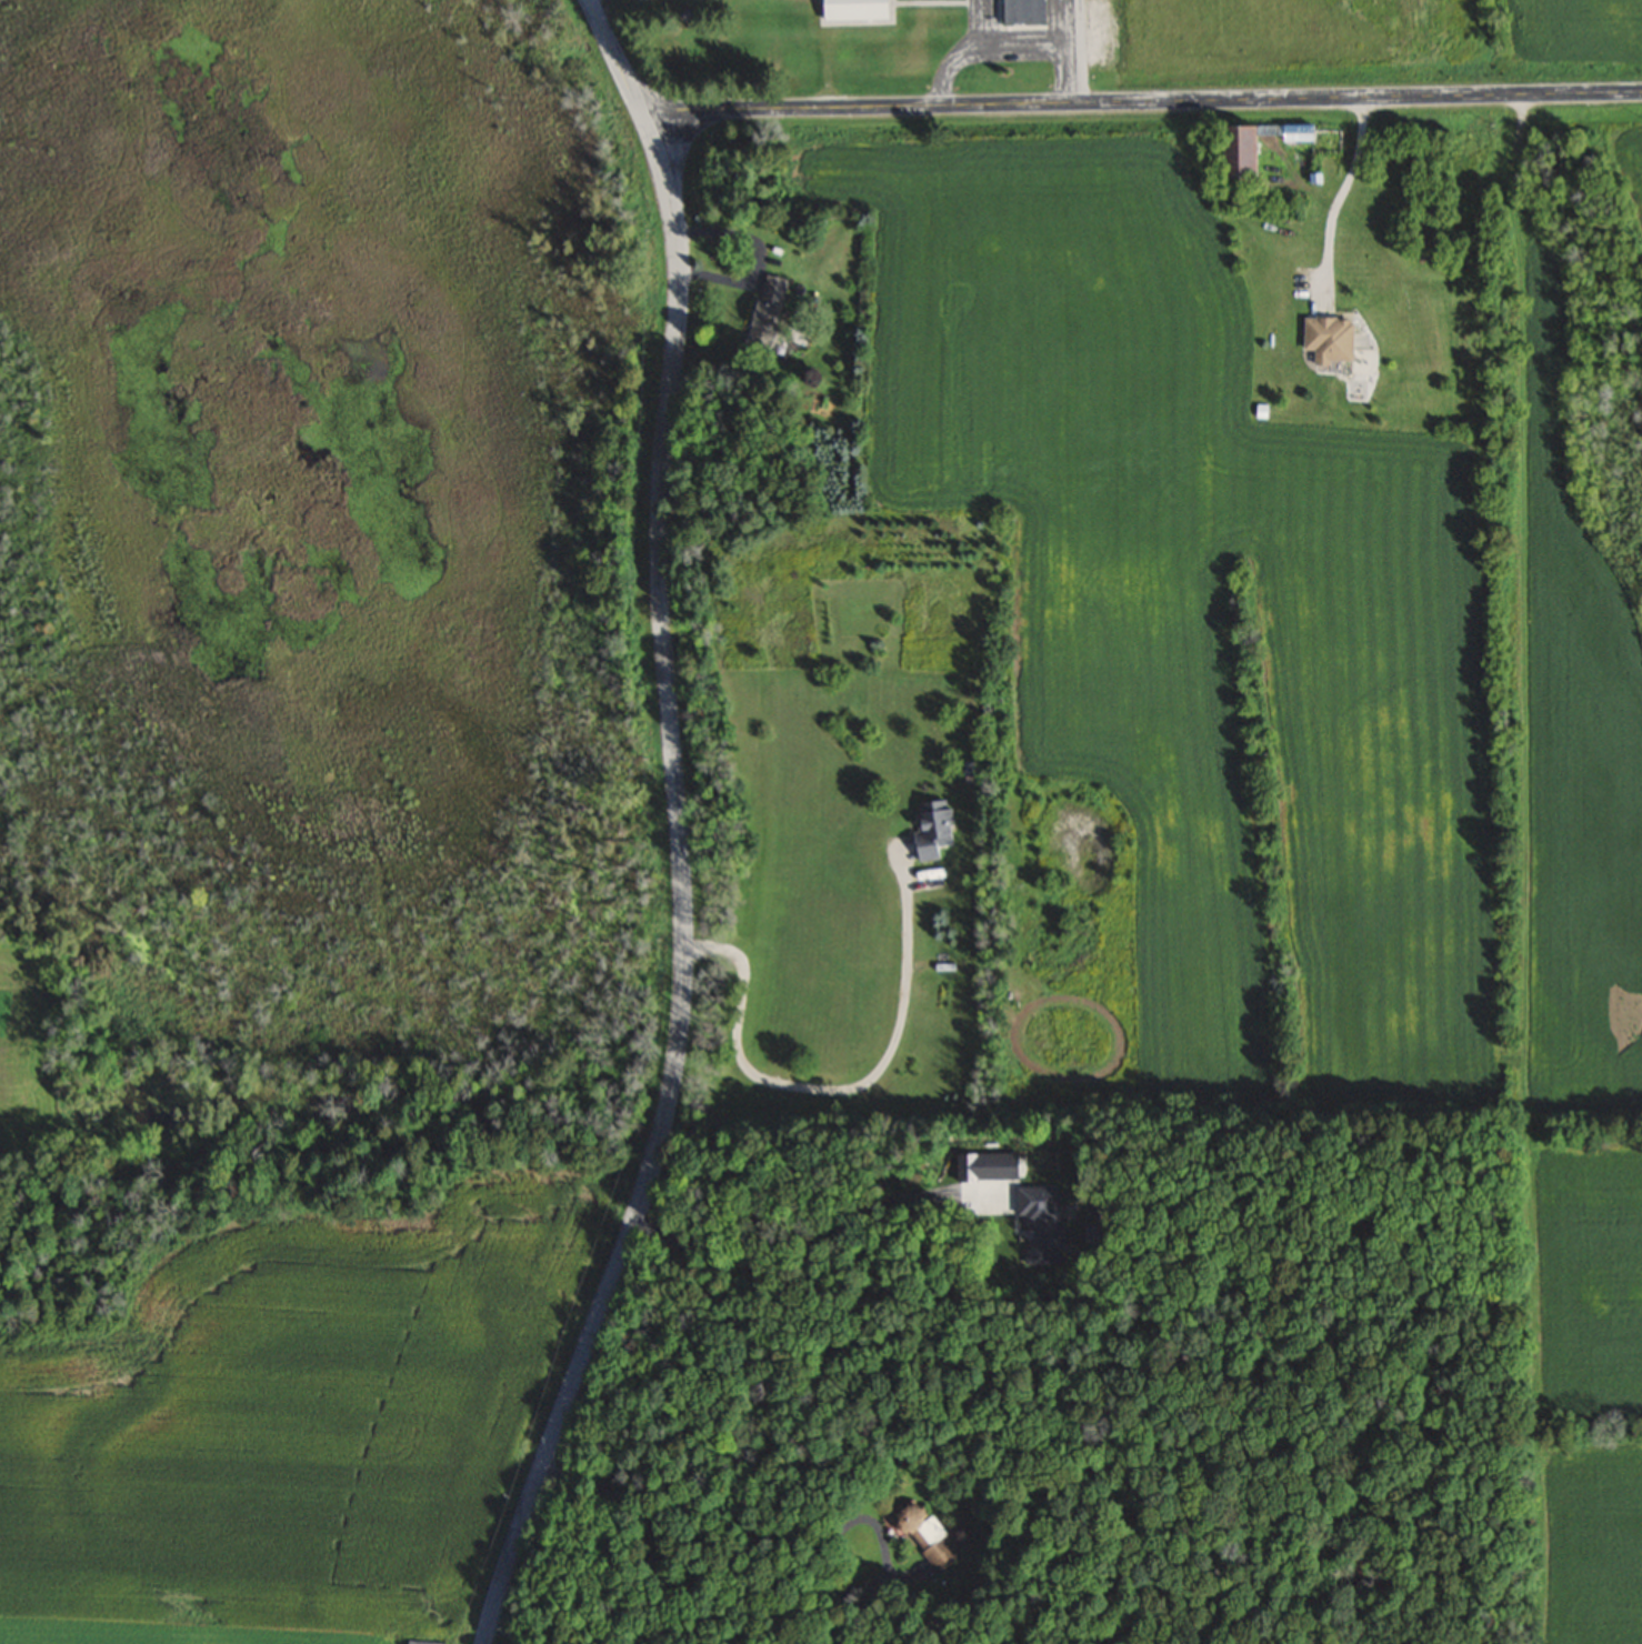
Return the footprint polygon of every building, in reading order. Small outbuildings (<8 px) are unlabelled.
[(887,22),(887,0),(819,0),(819,24),(887,22)] [(1001,24),(1043,24),(1043,0),(1001,0),(1001,24)] [(1251,127),(1216,127),(1216,178),(1251,178),(1251,127)] [(788,280),(763,273),(744,344),(769,351),(788,280)] [(1301,352),(1310,352),(1310,364),(1348,364),(1349,318),(1301,318),(1301,352)] [(937,857),(936,844),(950,843),(946,798),(911,801),(916,859),(937,857)] [(938,1572),(959,1556),(928,1514),(926,1516),(918,1506),(899,1519),(938,1572)]
